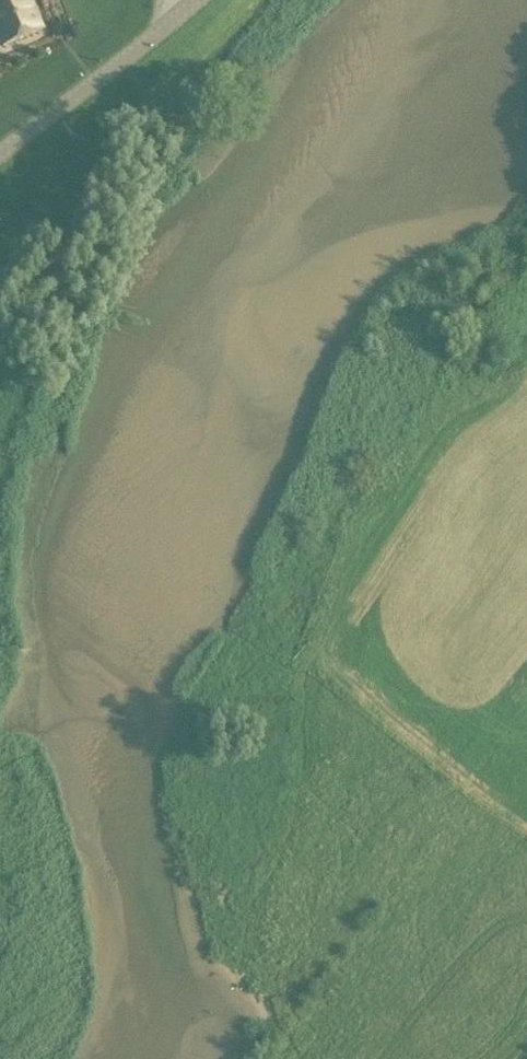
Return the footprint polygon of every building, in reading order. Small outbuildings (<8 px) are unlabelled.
[(0,12),(0,43),(2,48),(42,32),(29,0),(23,0),(6,7),(7,9),(0,12)] [(23,0),(0,0),(0,12),(7,9),(6,7),(23,0)] [(61,128),(71,144),(78,139),(68,123),(61,128)]
